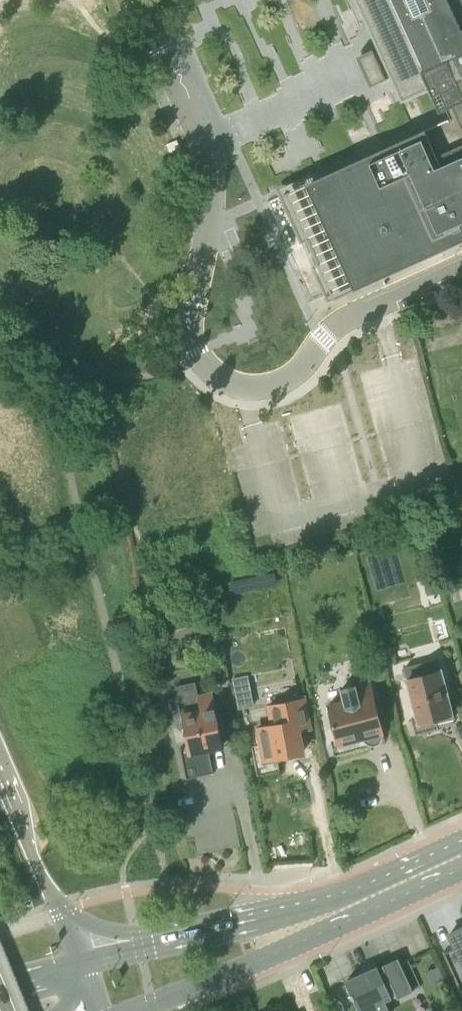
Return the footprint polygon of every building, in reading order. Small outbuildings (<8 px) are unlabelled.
[(383,57),(402,99),(427,92),(437,116),(444,112),(448,119),(425,130),(419,132),(405,138),(406,139),(287,192),(288,194),(332,291),(356,280),(355,278),(409,253),(412,261),(461,238),(461,0),(357,0),(383,57)] [(415,735),(438,729),(436,723),(454,718),(438,659),(406,667),(419,717),(411,719),(415,735)] [(335,756),(383,744),(386,739),(369,672),(352,676),(355,684),(343,687),(346,700),(330,705),(339,740),(331,742),(335,756)] [(178,719),(176,723),(177,727),(180,730),(186,730),(190,752),(181,754),(186,779),(213,774),(208,748),(223,745),(213,692),(200,694),(197,681),(177,686),(179,698),(183,716),(178,719)] [(251,696),(234,700),(236,710),(253,707),(251,696)] [(257,776),(280,771),(277,759),(303,754),(300,736),(302,735),(301,728),(309,726),(304,698),(270,704),(274,724),(260,726),(264,745),(252,747),(257,776)] [(443,952),(450,969),(461,964),(461,930),(450,935),(455,947),(443,952)] [(399,999),(414,992),(414,991),(421,987),(409,960),(401,964),(398,958),(384,965),(386,971),(380,974),(377,967),(347,981),(353,994),(352,995),(354,1000),(356,1000),(361,1010),(389,1010),(386,1005),(393,1002),(392,1001),(399,998),(399,999)]
